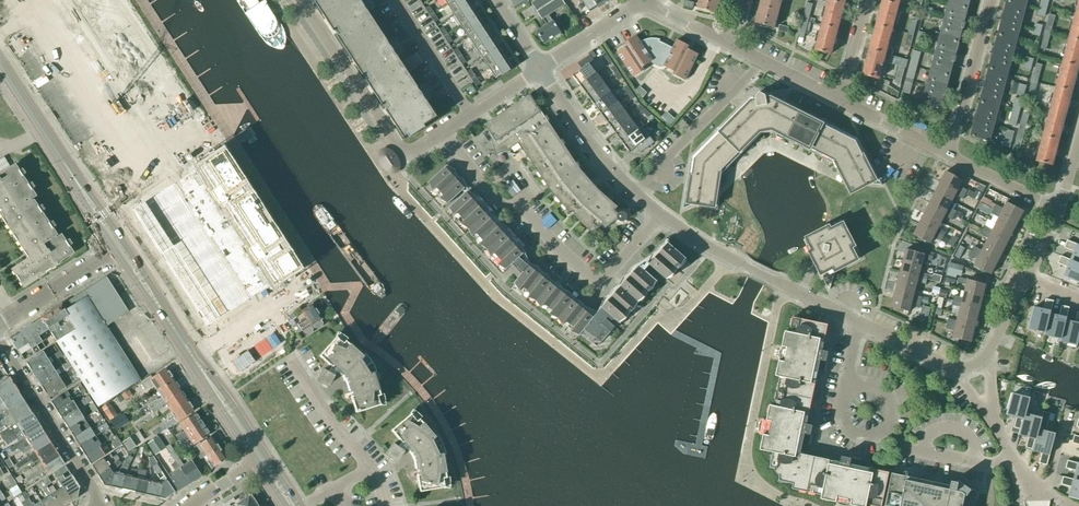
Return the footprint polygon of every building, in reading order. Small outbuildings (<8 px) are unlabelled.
[(124,0),(79,0),(144,97),(175,76),(124,0)] [(316,3),(405,139),(439,117),(428,101),(430,100),(421,86),(419,87),(399,56),(400,55),(392,41),(390,42),(369,11),(371,10),(365,0),(321,0),(316,3)] [(472,4),(469,0),(454,0),(448,4),(454,15),(472,4)] [(549,15),(565,4),(563,0),(538,0),(532,4),(542,19),(544,19),(548,25),(537,32),(545,44),(562,33),(554,21),(553,22),(549,15)] [(582,0),(590,12),(598,7),(599,8),(611,0),(583,0),(582,0)] [(693,8),(695,3),(686,0),(684,6),(693,8)] [(710,0),(700,0),(698,8),(707,10),(710,0)] [(720,0),(710,0),(707,10),(716,13),(720,0)] [(781,0),(762,0),(759,10),(768,13),(777,16),(781,0)] [(842,14),(845,5),(828,0),(822,25),(838,29),(841,19),(842,20),(844,15),(842,14)] [(970,0),(950,0),(949,3),(968,9),(970,0)] [(1049,0),(1048,0),(1042,0),(1038,15),(1045,17),(1049,0)] [(893,30),(899,5),(883,1),(880,10),(879,10),(877,15),(879,15),(876,25),(893,30)] [(1017,40),(1026,6),(1007,1),(998,35),(1017,40)] [(813,14),(813,12),(811,12),(813,4),(807,3),(798,37),(804,38),(811,13),(813,14)] [(959,42),(968,9),(949,3),(940,37),(959,42)] [(461,26),(479,14),(472,4),(454,15),(461,26)] [(430,16),(435,13),(430,6),(426,8),(425,8),(430,16)] [(930,19),(933,8),(926,6),(923,17),(930,19)] [(765,26),(768,13),(759,10),(756,23),(765,26)] [(435,13),(430,16),(435,23),(435,22),(439,20),(435,13)] [(773,29),(777,16),(768,13),(765,26),(773,29)] [(1076,13),(1069,38),(1078,40),(1078,14),(1076,13)] [(468,36),(486,25),(479,14),(461,26),(468,36)] [(1047,50),(1056,16),(1050,14),(1041,48),(1047,50)] [(908,34),(914,35),(918,18),(912,16),(908,34)] [(1040,36),(1043,25),(1036,23),(1033,34),(1040,36)] [(475,47),(493,36),(486,25),(468,36),(475,47)] [(787,33),(789,27),(780,25),(778,30),(787,33)] [(836,39),(838,29),(822,25),(815,50),(831,54),(834,44),(836,44),(837,39),(836,39)] [(886,54),(893,30),(876,25),(874,35),(872,34),(871,40),(872,40),(870,50),(886,54)] [(444,37),(449,34),(444,27),(440,30),(440,29),(439,30),(444,37)] [(923,44),(926,33),(919,31),(916,42),(923,44)] [(449,34),(444,37),(449,44),(453,41),(449,34)] [(909,52),(914,35),(908,34),(903,51),(909,52)] [(1008,73),(1017,40),(998,35),(989,68),(1008,73)] [(482,57),(500,46),(493,36),(475,47),(482,57)] [(641,42),(637,36),(626,43),(627,46),(617,53),(634,77),(645,70),(643,67),(653,61),(652,59),(658,56),(667,60),(664,66),(675,72),(673,75),(685,81),(698,54),(688,49),(689,46),(677,40),(673,48),(663,43),(662,42),(660,42),(660,40),(658,39),(657,39),(654,38),(652,38),(651,38),(648,39),(646,39),(645,40),(643,41),(641,42)] [(950,76),(959,42),(940,37),(931,71),(950,76)] [(1069,38),(1063,62),(1078,67),(1078,66),(1078,40),(1069,38)] [(489,68),(507,57),(500,46),(482,57),(489,68)] [(458,58),(463,55),(458,48),(454,51),(453,51),(458,58)] [(580,85),(597,73),(590,64),(594,60),(593,59),(597,56),(592,50),(588,53),(590,55),(578,63),(582,69),(574,75),(573,75),(580,85)] [(879,79),(886,54),(870,50),(867,60),(866,59),(864,64),(866,64),(863,75),(879,79)] [(914,79),(921,52),(914,50),(906,77),(914,79)] [(463,55),(458,58),(463,65),(467,62),(463,55)] [(507,57),(489,68),(496,79),(514,68),(507,57)] [(1031,70),(1034,59),(1027,57),(1024,68),(1031,70)] [(1076,76),(1078,67),(1063,62),(1056,87),(1072,91),(1075,81),(1076,82),(1078,77),(1076,76)] [(1034,99),(1043,65),(1037,63),(1028,98),(1034,99)] [(901,85),(905,67),(899,66),(895,83),(901,85)] [(999,107),(1008,73),(989,68),(980,102),(999,107)] [(472,79),(477,76),(472,69),(468,72),(467,72),(472,79)] [(587,95),(604,83),(600,77),(604,74),(601,70),(597,73),(580,85),(587,95)] [(941,110),(950,76),(931,71),(922,105),(941,110)] [(477,76),(472,79),(477,87),(477,86),(481,83),(477,76)] [(594,104),(611,92),(607,87),(611,84),(608,80),(604,83),(587,95),(594,104)] [(910,94),(913,83),(905,81),(903,92),(910,94)] [(1023,96),(1026,85),(1019,83),(1016,95),(1023,96)] [(1070,101),(1072,91),(1056,87),(1050,112),(1066,116),(1068,106),(1070,106),(1071,101),(1070,101)] [(601,114),(618,101),(614,96),(617,93),(614,90),(611,92),(594,104),(601,114)] [(766,95),(760,93),(756,97),(750,98),(691,157),(683,209),(695,204),(715,207),(720,172),(760,132),(772,130),(835,161),(852,193),(870,184),(882,185),(858,138),(772,94),(766,95)] [(580,169),(530,94),(485,124),(489,130),(486,131),(491,139),(489,140),(490,141),(492,140),(496,154),(493,155),(494,156),(497,155),(501,154),(502,153),(506,151),(509,150),(510,149),(519,143),(549,189),(553,194),(570,214),(573,212),(575,214),(573,216),(594,234),(602,225),(606,229),(619,220),(620,220),(621,221),(622,221),(623,222),(624,221),(625,221),(626,220),(627,220),(627,219),(627,218),(627,217),(627,216),(627,215),(626,214),(625,213),(623,213),(622,213),(621,213),(620,214),(615,210),(618,207),(598,189),(580,169)] [(1016,126),(1023,99),(1016,97),(1008,124),(1016,126)] [(608,123),(625,111),(624,110),(628,107),(625,104),(622,106),(618,101),(601,114),(608,123)] [(990,141),(999,107),(980,102),(971,136),(990,141)] [(642,113),(645,109),(640,104),(637,108),(642,113)] [(645,109),(642,113),(648,117),(651,114),(645,109)] [(615,133),(632,120),(636,117),(633,112),(628,116),(625,111),(608,123),(615,133)] [(675,120),(666,112),(661,118),(670,126),(675,120)] [(1021,148),(1030,114),(1024,112),(1015,146),(1021,148)] [(1063,126),(1066,116),(1050,112),(1043,136),(1059,140),(1062,130),(1063,131),(1065,126),(1063,126)] [(243,113),(221,114),(232,133),(243,113)] [(622,142),(643,127),(644,126),(641,121),(636,125),(632,120),(615,133),(622,142)] [(643,127),(622,142),(630,152),(644,142),(648,147),(654,142),(643,127)] [(1010,148),(1014,131),(1007,129),(1003,146),(1010,148)] [(251,132),(249,130),(242,130),(237,139),(240,142),(249,142),(253,134),(251,132)] [(1057,150),(1059,140),(1043,136),(1036,161),(1053,165),(1055,155),(1057,155),(1058,150),(1057,150)] [(394,172),(398,169),(399,167),(399,166),(399,164),(398,163),(398,162),(398,160),(397,160),(394,155),(393,154),(392,153),(391,153),(390,152),(389,151),(388,151),(386,151),(381,154),(381,155),(381,156),(381,157),(381,159),(381,161),(382,163),(385,168),(386,168),(386,169),(388,170),(389,171),(390,171),(391,172),(394,172)] [(218,152),(132,209),(207,323),(293,266),(218,152)] [(10,166),(4,157),(0,159),(0,172),(10,166)] [(441,191),(456,178),(450,171),(452,169),(455,171),(456,170),(449,166),(448,165),(429,183),(429,184),(433,191),(434,191),(434,190),(437,187),(441,191)] [(14,166),(5,172),(8,177),(1,181),(0,180),(0,210),(1,211),(0,212),(0,216),(2,219),(1,219),(2,220),(2,219),(5,224),(6,224),(13,235),(12,235),(13,236),(16,240),(16,241),(24,252),(23,252),(24,252),(27,256),(26,257),(27,257),(28,259),(25,261),(12,270),(16,275),(15,276),(16,276),(19,280),(19,281),(23,287),(36,278),(35,276),(38,274),(39,276),(45,272),(46,273),(46,272),(50,269),(51,269),(57,265),(55,262),(58,260),(59,262),(72,253),(69,247),(69,246),(68,247),(65,242),(65,241),(61,236),(55,239),(54,236),(56,235),(52,229),(52,228),(51,229),(48,224),(49,224),(48,223),(41,213),(41,212),(40,212),(37,208),(38,207),(37,207),(33,201),(31,203),(29,200),(35,196),(31,190),(30,190),(27,185),(28,185),(27,184),(27,185),(22,177),(22,176),(21,176),(18,171),(14,166)] [(941,182),(965,195),(968,190),(960,186),(963,180),(946,171),(941,182)] [(456,178),(441,191),(444,196),(441,199),(441,198),(440,199),(447,203),(448,204),(467,186),(463,178),(463,179),(464,182),(462,184),(456,178)] [(963,199),(965,195),(941,182),(935,193),(952,201),(955,195),(963,199)] [(477,196),(470,191),(469,190),(450,208),(450,209),(454,216),(455,216),(458,213),(466,221),(462,224),(469,229),(473,237),(473,236),(477,233),(484,241),(481,244),(480,245),(487,249),(488,250),(491,257),(492,257),(492,256),(495,253),(503,262),(499,265),(499,264),(499,265),(506,269),(506,270),(510,267),(519,278),(514,284),(515,284),(520,291),(521,291),(520,290),(523,287),(532,294),(529,297),(529,298),(536,301),(537,301),(542,308),(542,307),(545,304),(554,311),(551,314),(550,314),(550,315),(558,318),(558,319),(563,325),(564,325),(566,321),(575,328),(572,332),(572,331),(572,332),(579,335),(580,336),(582,333),(593,342),(600,341),(610,331),(611,332),(616,327),(614,326),(618,321),(620,323),(621,323),(628,318),(627,318),(624,315),(631,306),(635,309),(634,310),(635,310),(639,303),(639,302),(646,298),(646,297),(645,297),(642,294),(650,286),(653,289),(657,282),(658,281),(638,264),(637,265),(631,269),(631,270),(634,268),(636,270),(625,283),(627,286),(625,289),(620,285),(624,278),(623,277),(620,285),(619,285),(612,290),(613,290),(616,288),(618,291),(606,304),(604,301),(606,298),(605,298),(601,305),(601,306),(606,310),(596,321),(594,319),(596,315),(593,311),(592,311),(590,314),(577,303),(579,301),(582,302),(582,301),(575,298),(574,298),(569,291),(569,292),(571,294),(569,297),(555,286),(553,289),(549,286),(553,282),(560,285),(561,284),(553,281),(553,280),(548,274),(547,274),(549,277),(547,280),(534,269),(536,266),(539,268),(539,267),(532,264),(531,263),(529,265),(520,258),(526,252),(525,252),(521,245),(522,248),(520,250),(508,237),(511,235),(513,237),(514,236),(507,232),(507,231),(503,224),(502,225),(504,227),(501,230),(489,217),(487,219),(484,216),(488,212),(495,216),(488,212),(488,211),(484,204),(485,207),(483,209),(471,197),(473,194),(476,196),(477,196)] [(949,207),(952,201),(935,193),(930,203),(955,216),(957,211),(949,207)] [(993,209),(1018,222),(1024,211),(1007,202),(1004,208),(996,204),(992,202),(992,201),(984,196),(981,202),(994,209),(993,209)] [(952,220),(955,216),(930,203),(924,214),(941,222),(944,216),(952,220)] [(1013,232),(1018,222),(993,209),(991,213),(999,217),(996,223),(1013,232)] [(938,228),(941,222),(924,214),(919,224),(944,237),(946,232),(938,228)] [(830,290),(835,271),(861,258),(842,220),(804,240),(830,290)] [(1008,243),(1013,232),(996,223),(993,229),(985,225),(983,230),(1008,243)] [(955,242),(944,237),(919,224),(913,235),(930,244),(934,237),(953,247),(955,242)] [(1002,253),(1008,243),(983,230),(980,234),(988,238),(985,244),(1002,253)] [(615,246),(619,242),(612,236),(608,241),(615,246)] [(1078,264),(1078,245),(1067,240),(1064,248),(1074,252),(1071,260),(1078,264)] [(665,247),(654,260),(651,258),(652,258),(651,257),(649,262),(648,263),(668,280),(668,279),(675,275),(675,274),(675,275),(671,272),(679,263),(682,266),(682,267),(686,259),(687,259),(667,241),(667,242),(660,246),(660,247),(663,245),(665,247)] [(997,264),(1002,253),(985,244),(982,250),(974,246),(972,251),(997,264)] [(903,261),(922,266),(923,259),(932,261),(933,256),(925,254),(906,249),(903,261)] [(991,275),(997,264),(972,251),(970,255),(977,259),(974,266),(991,275)] [(1071,260),(1061,256),(1058,263),(1068,267),(1064,276),(1071,279),(1071,280),(1077,283),(1078,282),(1078,264),(1071,260)] [(920,272),(922,266),(903,261),(900,272),(927,279),(928,275),(920,272)] [(961,276),(964,266),(950,262),(946,276),(956,278),(957,275),(961,276)] [(926,284),(927,279),(900,272),(897,284),(916,289),(917,282),(926,284)] [(942,276),(934,274),(932,281),(940,282),(942,276)] [(67,301),(56,309),(72,334),(84,326),(83,326),(91,321),(131,382),(161,362),(122,301),(123,300),(116,289),(115,290),(106,277),(105,277),(94,284),(86,289),(83,291),(75,296),(75,297),(67,302),(67,301)] [(965,291),(983,296),(986,284),(968,279),(968,280),(959,277),(958,283),(966,285),(965,291)] [(914,295),(916,289),(897,284),(894,295),(921,302),(922,297),(914,295)] [(939,294),(941,288),(933,286),(932,293),(939,294)] [(980,307),(983,296),(965,291),(963,298),(954,296),(953,300),(980,307)] [(920,307),(921,302),(894,295),(891,307),(910,312),(911,305),(920,307)] [(1050,314),(1051,314),(1054,301),(1046,299),(1043,309),(1034,307),(1032,314),(1031,314),(1029,321),(1031,322),(1029,328),(1045,332),(1046,333),(1050,314)] [(977,319),(980,307),(953,300),(952,305),(960,308),(959,314),(977,319)] [(941,315),(943,304),(938,303),(935,314),(941,315)] [(321,327),(322,323),(320,320),(321,319),(312,304),(301,312),(305,319),(293,327),(297,334),(310,326),(312,325),(314,328),(318,329),(321,327)] [(1066,320),(1069,307),(1062,306),(1059,316),(1051,314),(1050,314),(1046,333),(1045,332),(1045,335),(1061,339),(1060,341),(1061,341),(1066,320)] [(1061,341),(1077,346),(1078,342),(1078,312),(1077,312),(1075,322),(1066,320),(1061,341)] [(974,330),(977,319),(959,314),(957,321),(948,318),(947,323),(974,330)] [(828,325),(793,317),(790,332),(786,331),(783,346),(781,348),(780,349),(780,351),(779,352),(779,353),(779,354),(779,356),(779,357),(779,358),(779,360),(779,361),(776,376),(780,377),(774,406),(770,405),(767,420),(763,419),(762,420),(760,422),(760,424),(759,426),(759,427),(759,428),(759,430),(759,431),(759,432),(760,434),(764,435),(761,450),(773,453),(770,467),(775,468),(775,470),(775,471),(776,472),(776,473),(777,473),(777,474),(778,474),(779,475),(780,475),(779,481),(794,484),(792,489),(822,495),(821,499),(836,502),(837,503),(840,505),(841,505),(843,505),(844,505),(849,505),(850,505),(851,505),(854,505),(867,505),(873,505),(882,505),(889,472),(861,466),(862,461),(842,456),(841,462),(801,454),(803,444),(809,446),(813,426),(807,424),(818,371),(824,372),(829,352),(823,351),(828,325)] [(25,329),(39,351),(45,347),(42,342),(46,339),(42,333),(48,330),(41,318),(40,319),(34,322),(34,323),(33,323),(33,324),(25,329)] [(971,342),(974,330),(947,323),(946,328),(954,330),(953,337),(971,342)] [(34,354),(39,351),(25,329),(18,333),(17,333),(11,337),(10,338),(17,349),(27,343),(34,354)] [(343,343),(336,337),(319,356),(342,378),(346,382),(355,413),(380,405),(377,396),(380,396),(373,373),(373,372),(373,370),(372,369),(372,368),(372,367),(371,365),(370,364),(370,363),(369,362),(367,360),(366,359),(365,358),(363,357),(362,357),(345,341),(343,343)] [(47,359),(43,352),(26,362),(30,369),(31,370),(34,374),(50,364),(54,361),(63,356),(60,351),(47,359)] [(41,386),(58,375),(66,370),(63,366),(55,371),(50,364),(34,374),(41,386)] [(157,391),(173,380),(172,379),(172,377),(171,374),(169,374),(166,368),(141,385),(145,391),(154,385),(157,391)] [(327,386),(332,376),(322,371),(317,381),(327,386)] [(75,384),(81,380),(77,373),(71,377),(62,383),(58,375),(41,386),(41,387),(45,393),(46,394),(49,398),(65,387),(66,389),(75,384)] [(14,385),(9,377),(0,383),(0,394),(14,385)] [(149,410),(179,390),(173,381),(174,381),(173,380),(157,391),(162,397),(157,400),(157,399),(148,405),(146,406),(149,410)] [(19,392),(14,385),(0,394),(0,404),(19,392)] [(129,390),(121,395),(124,400),(132,395),(129,390)] [(170,410),(186,400),(179,390),(149,410),(151,414),(153,413),(162,407),(166,404),(170,410)] [(56,411),(72,400),(70,396),(67,391),(60,396),(51,402),(56,411)] [(23,399),(18,392),(19,392),(0,404),(0,414),(7,409),(23,399)] [(1026,414),(1028,404),(1030,398),(1013,394),(1011,400),(1010,400),(1008,407),(1009,407),(1007,415),(1017,417),(1014,428),(1021,429),(1026,414)] [(78,409),(78,410),(92,401),(89,396),(75,404),(72,400),(56,411),(62,419),(78,409)] [(27,406),(23,399),(7,409),(10,415),(0,421),(0,423),(27,406)] [(186,400),(170,410),(175,417),(165,423),(159,427),(162,432),(164,435),(170,431),(168,428),(178,421),(178,422),(194,411),(190,406),(190,404),(189,402),(187,401),(186,400)] [(1039,429),(1042,418),(1044,411),(1032,405),(1028,404),(1026,414),(1021,429),(1020,435),(1029,437),(1026,447),(1033,449),(1039,429)] [(109,420),(117,415),(111,405),(103,410),(109,420)] [(32,414),(32,413),(27,406),(0,423),(2,427),(0,428),(0,434),(32,414)] [(84,419),(78,410),(78,409),(62,419),(62,420),(68,429),(84,419)] [(98,410),(86,417),(88,420),(94,416),(93,416),(99,412),(98,410)] [(178,440),(202,424),(199,420),(200,420),(199,418),(198,416),(196,415),(195,413),(179,423),(185,431),(182,433),(181,432),(175,435),(178,440)] [(37,421),(32,414),(0,434),(0,435),(1,438),(4,442),(37,421)] [(116,430),(129,422),(124,414),(111,422),(116,430)] [(416,421),(410,414),(391,430),(411,455),(413,460),(419,492),(444,488),(443,479),(445,478),(442,455),(442,453),(442,452),(442,450),(442,449),(441,447),(441,446),(440,445),(440,444),(439,442),(437,440),(437,439),(436,439),(434,437),(418,419),(416,421)] [(90,427),(89,427),(87,423),(84,419),(68,429),(74,437),(89,427),(90,427)] [(18,443),(41,428),(37,421),(4,442),(6,445),(16,439),(18,443)] [(89,427),(74,437),(79,446),(95,436),(109,427),(105,423),(92,431),(89,427)] [(202,424),(178,440),(181,445),(190,439),(194,445),(209,434),(208,433),(208,430),(206,429),(205,427),(204,427),(202,424)] [(28,442),(30,445),(46,435),(41,428),(42,428),(41,428),(18,443),(9,448),(12,453),(28,442)] [(1055,434),(1039,429),(1033,449),(1033,450),(1042,453),(1039,463),(1047,465),(1053,442),(1054,442),(1055,438),(1054,437),(1055,434)] [(34,452),(50,442),(46,435),(30,445),(20,451),(22,455),(32,449),(34,452)] [(84,455),(100,445),(109,440),(106,435),(98,441),(95,436),(79,446),(79,447),(84,455)] [(204,457),(218,448),(211,436),(196,446),(200,452),(196,455),(199,460),(195,462),(193,459),(190,461),(193,465),(199,460),(204,457)] [(128,452),(136,446),(129,437),(122,442),(128,452)] [(155,455),(165,448),(158,437),(147,444),(155,455)] [(114,449),(122,444),(119,439),(111,444),(114,449)] [(39,460),(55,450),(55,449),(50,442),(34,452),(16,465),(18,469),(31,461),(33,464),(39,460)] [(193,465),(190,461),(183,465),(174,451),(173,451),(169,444),(165,447),(174,462),(175,462),(189,483),(200,476),(195,468),(193,465)] [(100,445),(84,455),(90,464),(106,454),(100,445)] [(395,461),(401,452),(391,445),(385,455),(395,461)] [(218,448),(204,457),(207,462),(211,469),(226,459),(218,448)] [(26,478),(60,457),(55,450),(39,460),(41,463),(23,474),(26,478)] [(9,458),(8,459),(4,451),(0,454),(4,461),(9,458)] [(111,468),(119,459),(116,455),(112,457),(110,454),(91,466),(98,477),(111,468)] [(122,489),(125,474),(128,465),(133,458),(129,455),(124,462),(122,462),(113,472),(109,486),(122,489)] [(26,478),(28,482),(46,470),(48,474),(64,464),(60,457),(26,478)] [(9,458),(4,461),(9,469),(14,466),(9,458)] [(113,472),(122,462),(118,460),(119,459),(111,468),(98,477),(103,485),(109,486),(113,472)] [(193,465),(195,468),(202,464),(199,460),(193,465)] [(1078,481),(1078,463),(1068,460),(1066,468),(1076,471),(1074,479),(1074,480),(1078,481)] [(178,490),(189,483),(175,462),(174,462),(170,465),(175,471),(168,475),(178,490)] [(157,475),(162,472),(156,463),(151,466),(157,475)] [(62,488),(71,502),(76,499),(79,487),(66,466),(53,474),(62,488)] [(133,492),(138,470),(132,469),(131,475),(125,474),(122,489),(133,492)] [(150,481),(150,480),(145,479),(146,472),(138,470),(133,492),(146,495),(149,480),(150,481)] [(908,477),(892,473),(885,505),(886,505),(973,505),(978,493),(965,479),(964,479),(964,480),(961,483),(959,480),(957,482),(952,481),(951,486),(908,477)] [(11,488),(17,484),(11,475),(5,478),(11,488)] [(46,486),(51,483),(47,477),(42,480),(46,486)] [(1074,479),(1063,477),(1061,484),(1072,487),(1069,496),(1077,498),(1077,499),(1078,500),(1078,481),(1074,480),(1074,479)] [(160,483),(157,498),(164,499),(175,493),(166,479),(161,482),(160,482),(160,483)] [(160,483),(160,482),(150,480),(150,481),(149,480),(146,495),(157,498),(160,483)] [(62,488),(56,492),(54,489),(50,484),(47,486),(59,505),(65,505),(71,502),(62,488)] [(14,497),(21,492),(17,485),(9,490),(14,497)] [(47,486),(43,488),(48,497),(40,501),(43,505),(59,505),(47,486)] [(28,498),(25,494),(22,496),(28,505),(43,505),(40,501),(33,505),(28,498)] [(257,505),(250,495),(235,505),(256,505),(257,505)] [(22,496),(18,498),(23,505),(28,505),(22,496)]
